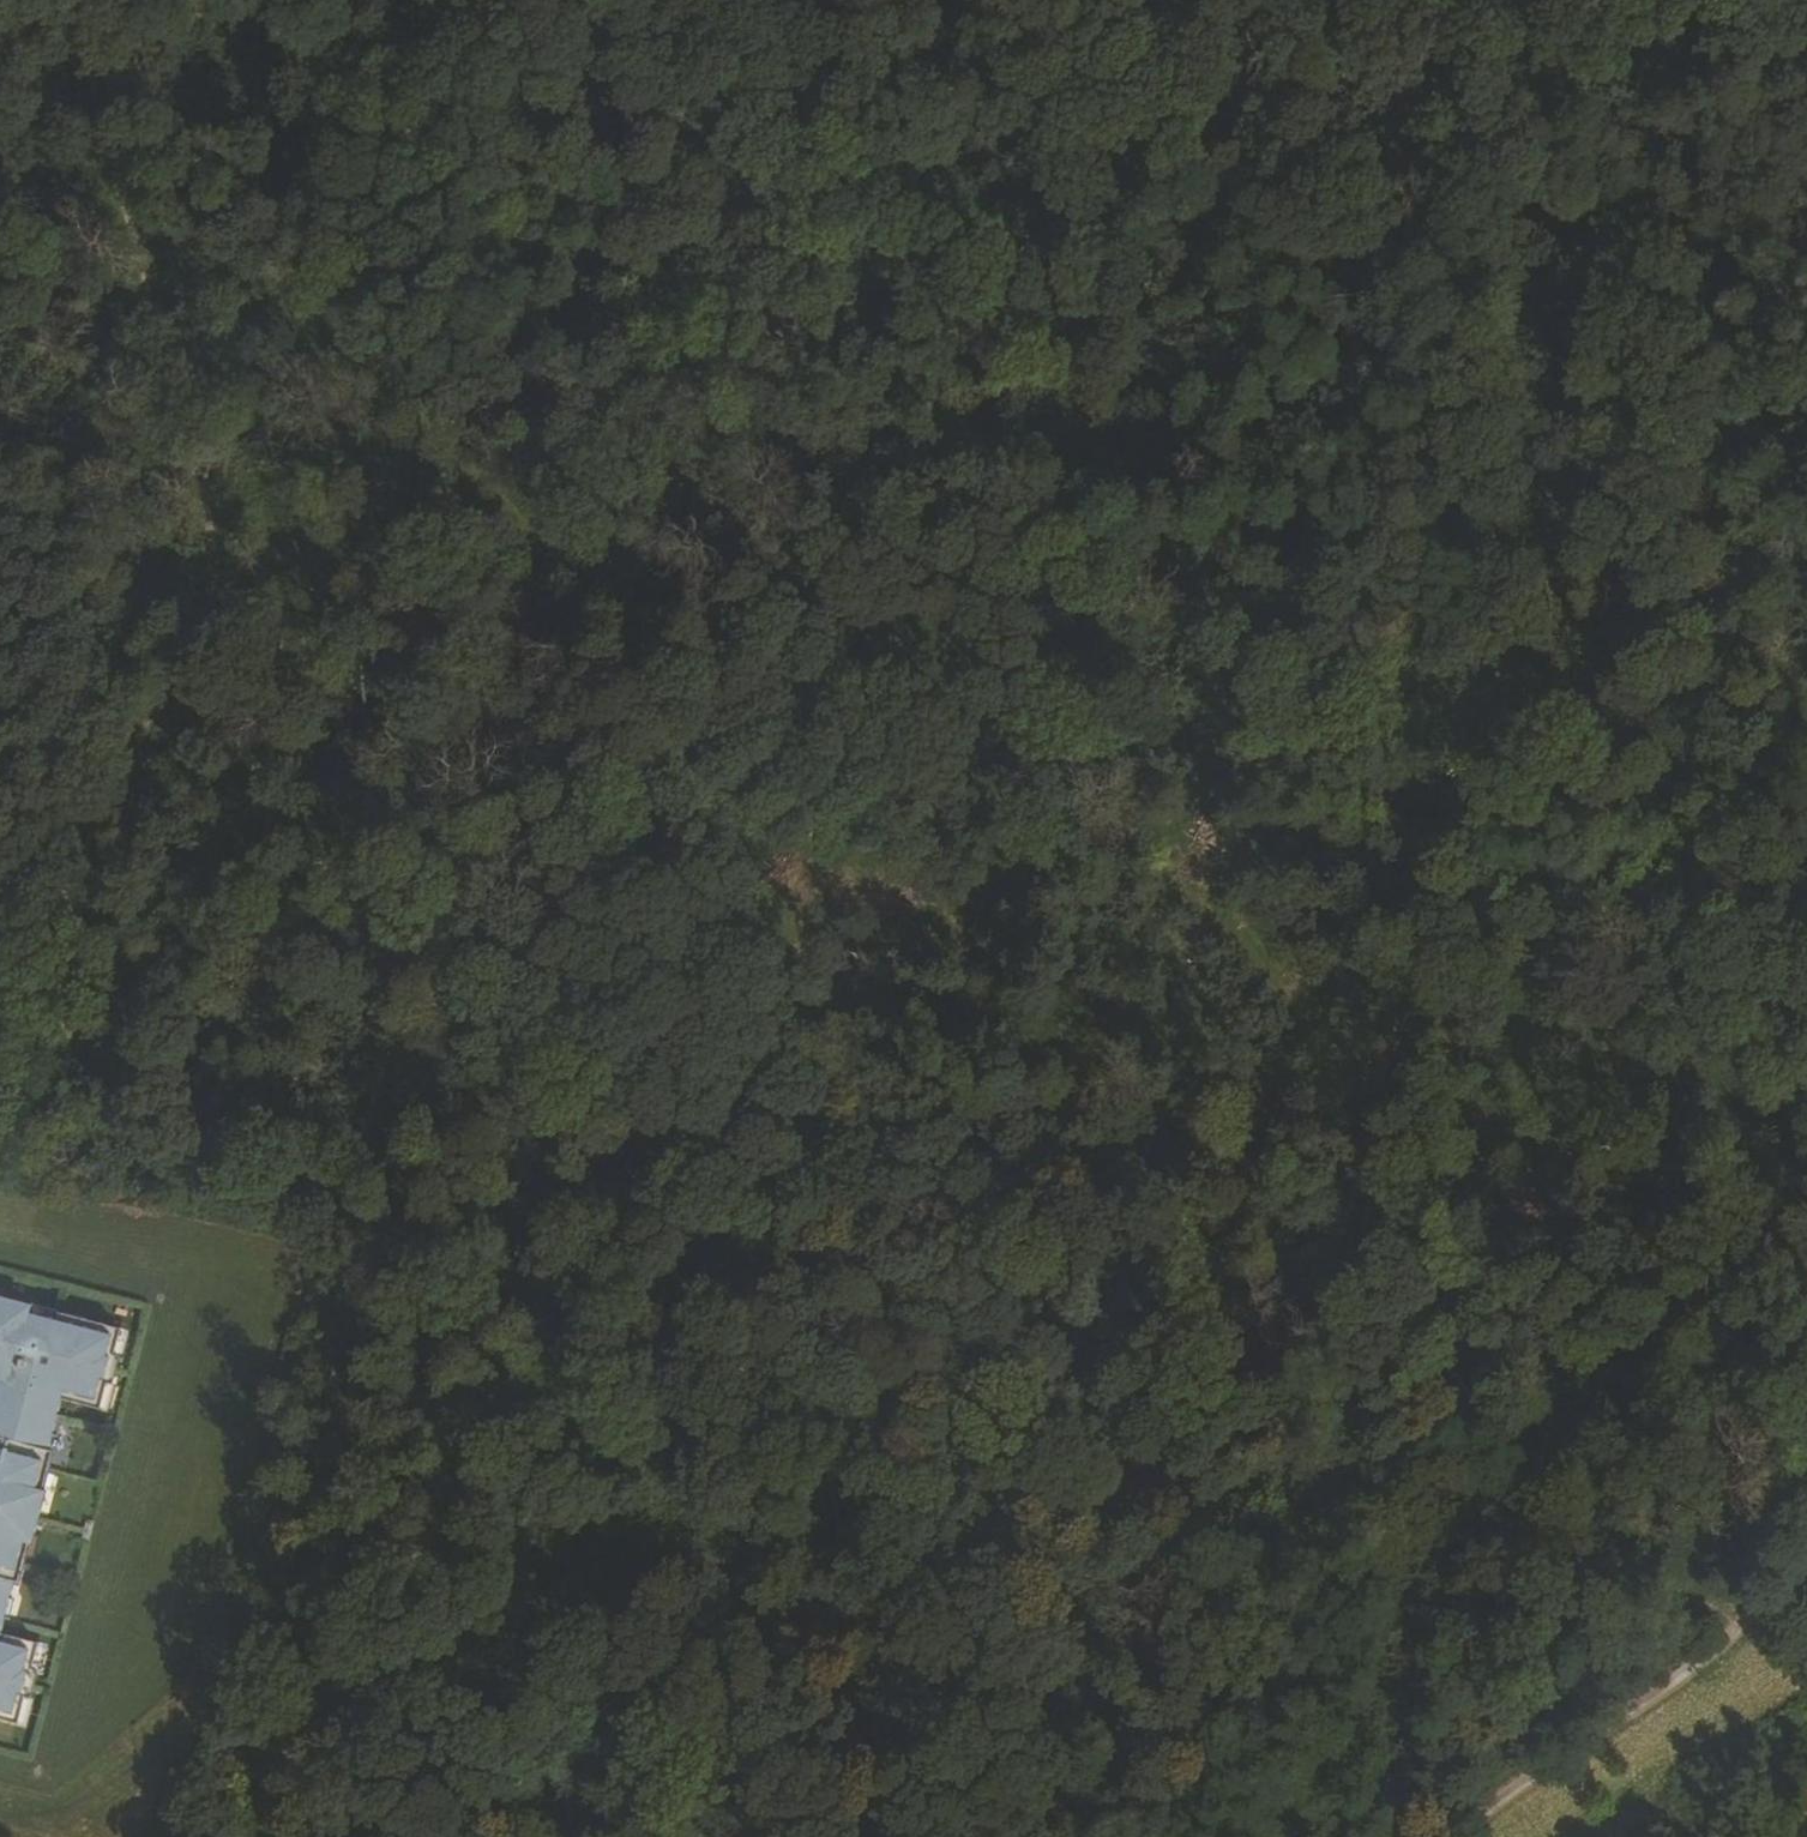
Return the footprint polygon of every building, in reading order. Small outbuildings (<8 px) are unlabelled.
[(18,1731),(25,1705),(32,1706),(39,1677),(33,1676),(40,1650),(0,1639),(5,1623),(10,1603),(15,1587),(20,1588),(25,1568),(20,1567),(26,1546),(33,1548),(47,1496),(40,1494),(46,1473),(51,1473),(56,1455),(51,1453),(55,1438),(61,1417),(65,1401),(105,1412),(112,1386),(118,1388),(123,1371),(126,1359),(120,1358),(128,1331),(63,1314),(61,1323),(33,1315),(36,1306),(0,1296),(0,1726),(18,1731)] [(68,1419),(61,1417),(55,1438),(62,1440),(68,1419)] [(18,1604),(10,1603),(5,1623),(12,1626),(18,1604)]
